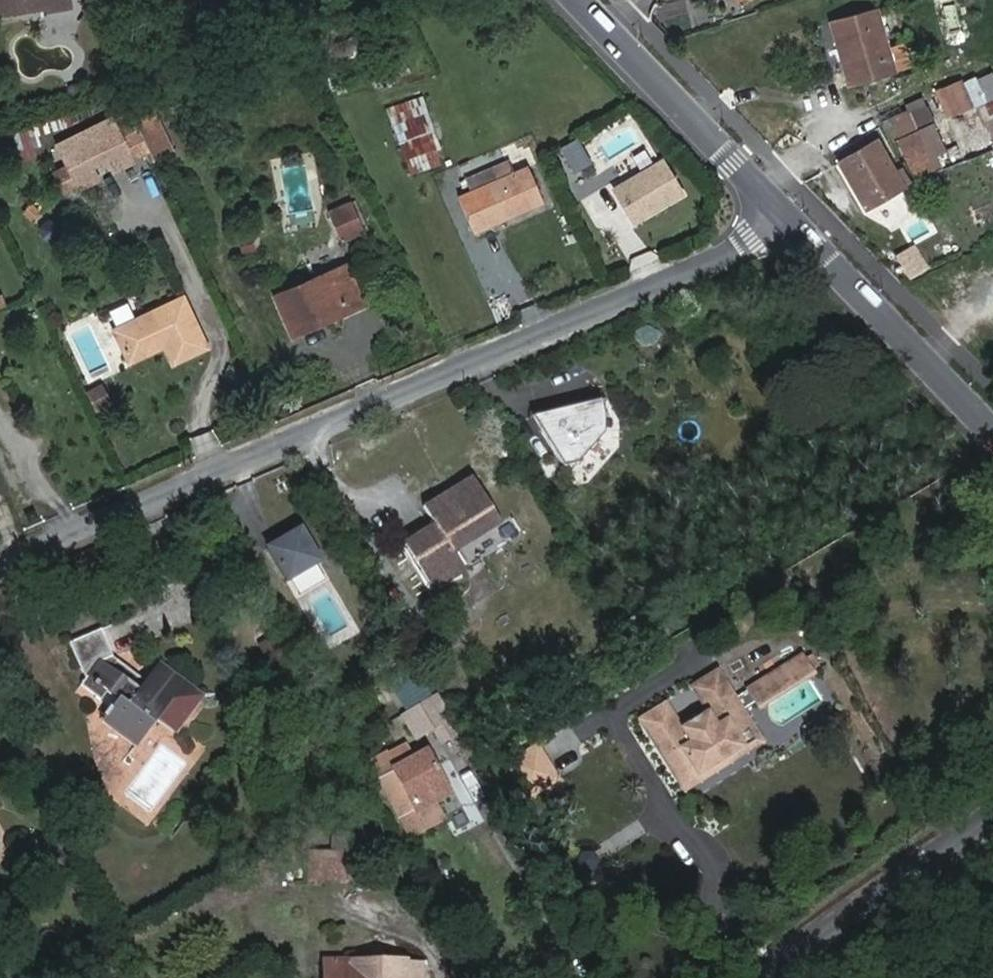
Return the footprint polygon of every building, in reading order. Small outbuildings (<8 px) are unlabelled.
[(47,5),(50,1),(57,0),(0,0),(0,14),(47,5)] [(832,37),(875,20),(873,8),(828,19),(832,37)] [(888,74),(875,20),(832,37),(843,84),(888,74)] [(992,97),(992,79),(991,71),(973,76),(981,100),(992,97)] [(952,86),(924,98),(940,128),(973,110),(963,89),(955,93),(952,86)] [(417,89),(383,100),(408,172),(438,161),(434,149),(437,147),(417,89)] [(916,111),(900,121),(911,138),(894,148),(910,179),(934,166),(930,158),(938,154),(916,111)] [(110,118),(56,145),(66,166),(76,185),(77,187),(97,178),(91,164),(108,155),(106,149),(122,141),(110,118)] [(911,138),(900,121),(883,130),(894,148),(911,138)] [(576,134),(565,141),(578,161),(589,155),(576,134)] [(122,141),(106,149),(108,155),(125,147),(122,141)] [(835,164),(863,209),(906,182),(896,166),(889,171),(872,142),(835,164)] [(659,159),(612,186),(631,220),(678,194),(659,159)] [(497,176),(455,196),(471,231),(544,197),(528,161),(513,168),(509,160),(493,168),(497,176)] [(51,174),(61,193),(76,185),(66,166),(51,174)] [(356,198),(330,208),(344,243),(369,233),(356,198)] [(329,313),(332,319),(366,302),(349,259),(275,294),(292,331),(329,313)] [(9,306),(4,292),(0,294),(0,309),(9,306)] [(210,349),(187,296),(118,326),(132,357),(170,341),(178,362),(210,349)] [(294,336),(332,319),(329,313),(292,331),(294,336)] [(142,378),(178,362),(170,341),(132,357),(142,378)] [(111,400),(103,381),(89,388),(97,406),(111,400)] [(576,407),(539,415),(542,432),(564,467),(577,465),(605,435),(606,401),(586,405),(587,409),(578,412),(576,407)] [(435,524),(404,544),(431,591),(461,571),(451,552),(497,522),(473,479),(425,507),(435,524)] [(320,563),(301,530),(268,549),(287,583),(320,563)] [(73,683),(95,700),(102,692),(111,699),(99,715),(134,742),(151,717),(168,729),(195,692),(154,663),(135,689),(105,668),(111,661),(100,655),(90,630),(67,640),(80,673),(73,683)] [(806,663),(804,659),(789,668),(795,678),(809,669),(816,679),(822,675),(812,659),(806,663)] [(762,711),(816,679),(809,669),(795,678),(789,668),(750,693),(762,711)] [(415,713),(429,704),(411,674),(393,685),(412,715),(415,713)] [(642,725),(677,783),(693,773),(699,782),(748,752),(742,742),(758,732),(721,675),(694,692),(710,718),(703,722),(692,729),(685,733),(669,708),(642,725)] [(439,698),(429,704),(444,728),(454,722),(439,698)] [(444,728),(429,704),(415,713),(430,737),(444,728)] [(430,737),(415,713),(412,715),(407,717),(422,742),(430,737)] [(689,725),(692,729),(703,722),(700,718),(689,725)] [(677,783),(686,798),(767,747),(758,732),(742,742),(748,752),(699,782),(693,773),(677,783)] [(432,795),(447,788),(427,755),(413,763),(405,750),(387,760),(386,758),(373,765),(412,836),(445,818),(438,805),(432,795)] [(432,795),(438,805),(452,797),(447,788),(432,795)] [(589,832),(581,837),(596,861),(604,856),(589,832)] [(327,856),(326,883),(373,885),(373,857),(361,857),(362,837),(337,837),(336,856),(327,856)] [(327,856),(310,855),(309,882),(326,883),(327,856)]
